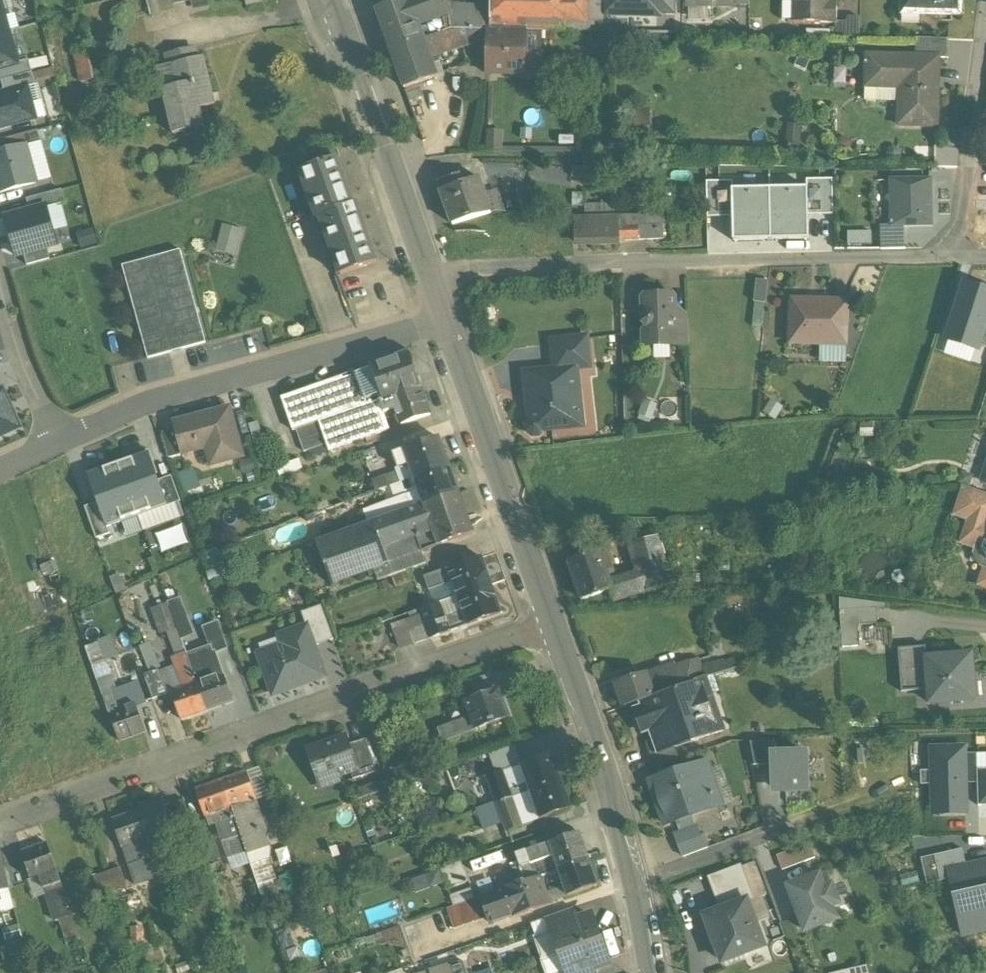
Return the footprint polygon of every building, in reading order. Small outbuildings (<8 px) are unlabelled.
[(10,33),(0,0),(0,36),(10,33)] [(378,12),(377,12),(383,30),(380,31),(383,40),(386,38),(391,54),(392,54),(423,42),(411,0),(409,0),(378,12)] [(423,42),(442,36),(438,21),(450,17),(444,0),(411,0),(423,42)] [(469,16),(469,33),(489,33),(540,33),(543,33),(606,33),(606,15),(606,0),(489,0),(489,16),(469,16)] [(606,15),(659,15),(659,0),(606,0),(606,15)] [(659,15),(659,16),(675,16),(675,0),(659,0),(659,15)] [(796,4),(796,25),(837,25),(837,3),(828,3),(828,0),(796,0),(796,4)] [(902,9),(920,9),(920,16),(963,16),(963,0),(902,0),(902,9)] [(796,4),(784,4),(784,22),(790,22),(789,25),(796,25),(796,4)] [(17,64),(10,33),(0,36),(0,69),(17,64)] [(442,36),(423,42),(429,58),(436,57),(489,39),(489,33),(469,33),(452,33),(442,36)] [(540,33),(489,33),(489,39),(488,75),(539,76),(540,33)] [(948,40),(918,40),(917,58),(938,58),(948,58),(948,40)] [(392,54),(391,54),(405,90),(436,79),(432,67),(439,64),(436,57),(429,58),(423,42),(392,54)] [(194,49),(168,55),(170,65),(172,65),(196,59),(194,49)] [(77,82),(94,81),(93,52),(76,53),(77,82)] [(196,59),(172,65),(177,86),(162,90),(173,135),(186,131),(187,136),(197,134),(196,129),(205,127),(201,108),(216,104),(204,57),(196,59)] [(917,58),(868,57),(867,84),(900,85),(899,128),(937,128),(938,58),(917,58)] [(0,69),(0,83),(2,82),(32,74),(29,61),(17,64),(0,69)] [(170,65),(157,68),(162,90),(177,86),(172,65),(170,65)] [(32,74),(2,82),(5,94),(35,85),(32,74)] [(0,95),(0,128),(36,119),(28,88),(0,95)] [(488,130),(487,150),(502,150),(503,131),(488,130)] [(37,131),(4,140),(7,151),(26,146),(40,142),(37,131)] [(351,140),(320,150),(324,162),(338,158),(339,159),(355,153),(351,140)] [(0,153),(0,193),(36,184),(26,146),(7,151),(0,153)] [(937,148),(917,148),(917,159),(937,159),(937,148)] [(339,159),(338,158),(324,162),(302,170),(338,276),(377,262),(360,214),(358,215),(339,159)] [(478,180),(461,186),(458,177),(439,184),(442,193),(440,193),(453,227),(491,215),(478,180)] [(807,185),(808,215),(833,214),(832,178),(807,179),(807,185)] [(707,215),(733,214),(732,188),(732,181),(706,182),(707,215)] [(931,225),(930,182),(892,183),(893,225),(903,225),(931,225)] [(771,239),(809,237),(808,215),(807,185),(769,186),(771,239)] [(734,240),(771,239),(769,186),(732,188),(733,214),(734,240)] [(530,190),(517,193),(523,217),(538,217),(530,190)] [(62,191),(27,200),(30,212),(46,207),(46,208),(59,205),(65,203),(62,191)] [(70,242),(59,205),(46,208),(56,246),(70,242)] [(30,212),(5,218),(16,257),(24,255),(47,248),(56,246),(46,208),(46,207),(30,212)] [(619,217),(574,218),(575,242),(639,241),(639,227),(620,228),(619,217)] [(243,229),(223,224),(217,248),(237,253),(243,229)] [(904,249),(903,225),(893,225),(882,226),(882,250),(904,249)] [(47,248),(24,255),(27,266),(50,260),(47,248)] [(180,250),(124,265),(149,358),(205,342),(180,250)] [(768,282),(756,280),(753,304),(765,305),(768,282)] [(979,350),(980,347),(985,326),(985,292),(964,286),(948,341),(979,350)] [(676,296),(646,297),(646,308),(649,311),(644,316),(644,323),(649,328),(647,331),(647,345),(677,344),(676,319),(676,296)] [(849,302),(792,300),(790,345),(847,347),(849,302)] [(688,319),(676,319),(677,344),(689,344),(688,319)] [(588,337),(552,341),(555,370),(577,367),(577,369),(591,367),(588,337)] [(410,351),(371,365),(384,399),(393,396),(422,386),(410,351)] [(371,365),(282,397),(295,431),(298,430),(320,422),(381,400),(384,399),(371,365)] [(555,370),(525,373),(530,421),(527,425),(528,432),(533,436),(540,435),(543,431),(584,426),(577,369),(577,367),(555,370)] [(422,386),(393,396),(397,408),(403,424),(432,414),(422,386)] [(16,430),(0,395),(0,437),(16,430)] [(384,399),(381,400),(385,412),(397,408),(393,396),(384,399)] [(381,400),(320,422),(328,443),(330,450),(391,428),(385,412),(381,400)] [(211,412),(174,422),(176,428),(183,455),(216,446),(221,464),(245,458),(233,411),(216,415),(216,418),(212,419),(211,412)] [(320,422),(298,430),(306,451),(328,443),(320,422)] [(176,428),(163,431),(170,458),(183,455),(176,428)] [(441,437),(393,454),(398,468),(410,464),(415,479),(451,466),(441,437)] [(118,462),(137,514),(166,504),(158,482),(147,452),(118,462)] [(108,525),(137,514),(118,462),(89,473),(100,503),(108,525)] [(451,466),(415,479),(422,497),(425,505),(460,492),(451,466)] [(399,474),(387,479),(390,487),(402,483),(399,474)] [(172,477),(158,482),(166,504),(167,506),(169,505),(169,506),(181,501),(172,477)] [(965,489),(956,516),(969,521),(985,526),(985,496),(965,489)] [(425,505),(409,511),(417,533),(423,551),(475,533),(460,492),(425,505)] [(422,497),(407,502),(406,499),(399,501),(403,512),(403,513),(409,511),(425,505),(422,497)] [(108,525),(100,503),(85,508),(97,539),(111,534),(108,525)] [(403,512),(318,542),(332,583),(389,563),(383,545),(417,533),(409,511),(403,513),(403,512)] [(969,521),(961,545),(976,549),(976,550),(981,552),(985,561),(985,526),(969,521)] [(157,541),(162,559),(188,552),(184,535),(157,541)] [(672,584),(656,537),(632,545),(642,573),(648,592),(672,584)] [(600,552),(568,562),(580,599),(610,589),(612,588),(610,583),(600,552)] [(482,556),(425,576),(430,589),(454,580),(460,597),(492,585),(482,556)] [(59,561),(35,568),(50,622),(73,615),(59,561)] [(642,573),(610,583),(612,588),(610,589),(615,602),(648,592),(642,573)] [(492,585),(460,597),(470,623),(502,612),(492,585)] [(460,597),(441,603),(451,630),(470,623),(460,597)] [(181,598),(168,603),(181,639),(194,635),(181,598)] [(441,603),(423,610),(432,637),(451,630),(441,603)] [(322,606),(302,613),(307,626),(308,626),(315,646),(334,640),(322,606)] [(842,611),(843,649),(860,648),(859,627),(877,626),(876,610),(842,611)] [(218,622),(203,627),(210,647),(213,646),(216,653),(227,649),(218,622)] [(307,626),(280,636),(283,645),(259,654),(274,695),(300,686),(302,682),(310,679),(314,681),(326,676),(315,646),(308,626),(307,626)] [(148,670),(160,667),(154,642),(142,645),(148,670)] [(210,647),(187,655),(195,678),(197,683),(223,673),(216,653),(213,646),(210,647)] [(926,660),(925,649),(899,650),(903,694),(928,692),(926,660)] [(187,655),(175,659),(183,682),(195,678),(187,655)] [(975,702),(971,656),(926,660),(928,692),(930,705),(975,702)] [(647,677),(654,696),(702,679),(696,661),(647,677)] [(723,662),(705,668),(708,678),(727,671),(723,662)] [(158,670),(145,675),(154,700),(167,695),(158,670)] [(223,673),(197,683),(207,710),(233,700),(223,673)] [(646,674),(617,684),(625,706),(640,701),(654,696),(647,677),(646,674)] [(112,677),(99,682),(110,713),(123,708),(112,677)] [(654,696),(640,701),(643,707),(635,709),(637,715),(639,716),(640,716),(646,714),(648,722),(644,723),(642,725),(642,727),(642,729),(643,734),(651,731),(654,739),(654,741),(672,735),(676,748),(711,735),(705,717),(713,715),(702,679),(654,696)] [(197,683),(172,692),(181,719),(207,710),(197,683)] [(498,690),(466,702),(472,718),(476,730),(508,717),(498,690)] [(123,708),(110,713),(120,741),(145,732),(135,704),(123,708)] [(472,718),(439,730),(443,742),(476,730),(472,718)] [(439,730),(428,734),(433,746),(443,742),(439,730)] [(672,735),(654,741),(654,739),(649,741),(648,742),(647,744),(647,745),(654,764),(655,765),(656,766),(657,767),(680,759),(676,748),(672,735)] [(347,737),(308,751),(320,784),(351,773),(359,770),(350,745),(347,737)] [(421,737),(409,741),(417,765),(430,760),(421,737)] [(366,739),(350,745),(359,770),(351,773),(354,780),(378,772),(366,739)] [(773,741),(750,743),(753,768),(773,767),(773,754),(773,741)] [(933,805),(965,805),(964,751),(931,751),(931,773),(919,773),(920,789),(933,789),(933,805)] [(808,789),(806,753),(773,754),(773,767),(774,790),(808,789)] [(552,755),(521,766),(530,792),(561,781),(552,755)] [(701,764),(652,781),(666,823),(721,804),(716,789),(710,791),(701,764)] [(248,772),(222,781),(231,809),(254,801),(258,799),(248,772)] [(503,772),(487,777),(497,804),(512,798),(503,772)] [(985,807),(985,772),(977,772),(978,807),(985,807)] [(222,781),(197,790),(207,818),(215,814),(217,818),(221,817),(220,813),(231,809),(222,781)] [(561,781),(530,792),(540,821),(571,810),(561,781)] [(522,827),(512,798),(497,804),(507,833),(522,827)] [(184,800),(173,804),(181,826),(193,822),(184,800)] [(254,801),(231,809),(241,837),(246,849),(253,867),(270,862),(270,847),(266,834),(268,831),(264,820),(260,817),(254,801)] [(164,802),(138,811),(148,839),(174,829),(164,802)] [(138,811),(113,820),(122,848),(139,842),(148,839),(138,811)] [(697,825),(675,833),(684,857),(709,848),(704,836),(702,837),(697,825)] [(579,832),(549,843),(554,857),(559,869),(589,859),(579,832)] [(241,837),(224,843),(229,855),(246,849),(241,837)] [(148,839),(139,842),(148,866),(157,863),(153,853),(148,839)] [(549,843),(526,852),(531,866),(554,857),(549,843)] [(47,844),(23,853),(33,880),(57,871),(47,844)] [(809,844),(777,856),(782,871),(815,858),(809,844)] [(166,849),(153,853),(157,863),(160,873),(173,868),(166,849)] [(962,851),(934,857),(940,886),(950,884),(948,873),(966,869),(962,851)] [(0,852),(0,889),(10,887),(0,852)] [(589,859),(559,869),(559,870),(563,882),(568,897),(598,886),(589,859)] [(462,862),(441,869),(449,890),(469,882),(462,862)] [(741,865),(707,878),(720,911),(746,901),(747,903),(754,900),(741,865)] [(985,930),(985,865),(966,869),(948,873),(950,884),(961,935),(985,930)] [(534,868),(522,872),(526,882),(537,878),(534,868)] [(559,870),(540,877),(544,889),(563,882),(559,870)] [(108,871),(98,875),(101,883),(111,880),(108,871)] [(153,874),(138,879),(142,890),(156,885),(153,874)] [(819,875),(788,887),(805,932),(836,920),(831,907),(839,904),(832,885),(824,888),(819,875)] [(526,882),(483,897),(492,924),(550,904),(550,903),(549,903),(544,889),(540,877),(526,882)] [(563,882),(544,889),(549,903),(550,903),(568,897),(563,882)] [(125,893),(121,883),(114,886),(117,895),(125,893)] [(471,889),(451,896),(454,906),(475,899),(471,889)] [(720,911),(705,917),(711,931),(709,932),(710,934),(712,934),(716,945),(714,945),(715,948),(717,947),(722,962),(763,946),(747,903),(746,901),(720,911)] [(574,909),(546,919),(551,933),(553,932),(552,930),(578,921),(574,909)] [(552,930),(553,932),(567,972),(579,972),(595,967),(609,962),(592,917),(578,921),(552,930)] [(142,939),(141,927),(133,928),(133,940),(142,939)] [(467,960),(413,972),(470,972),(467,960)]
